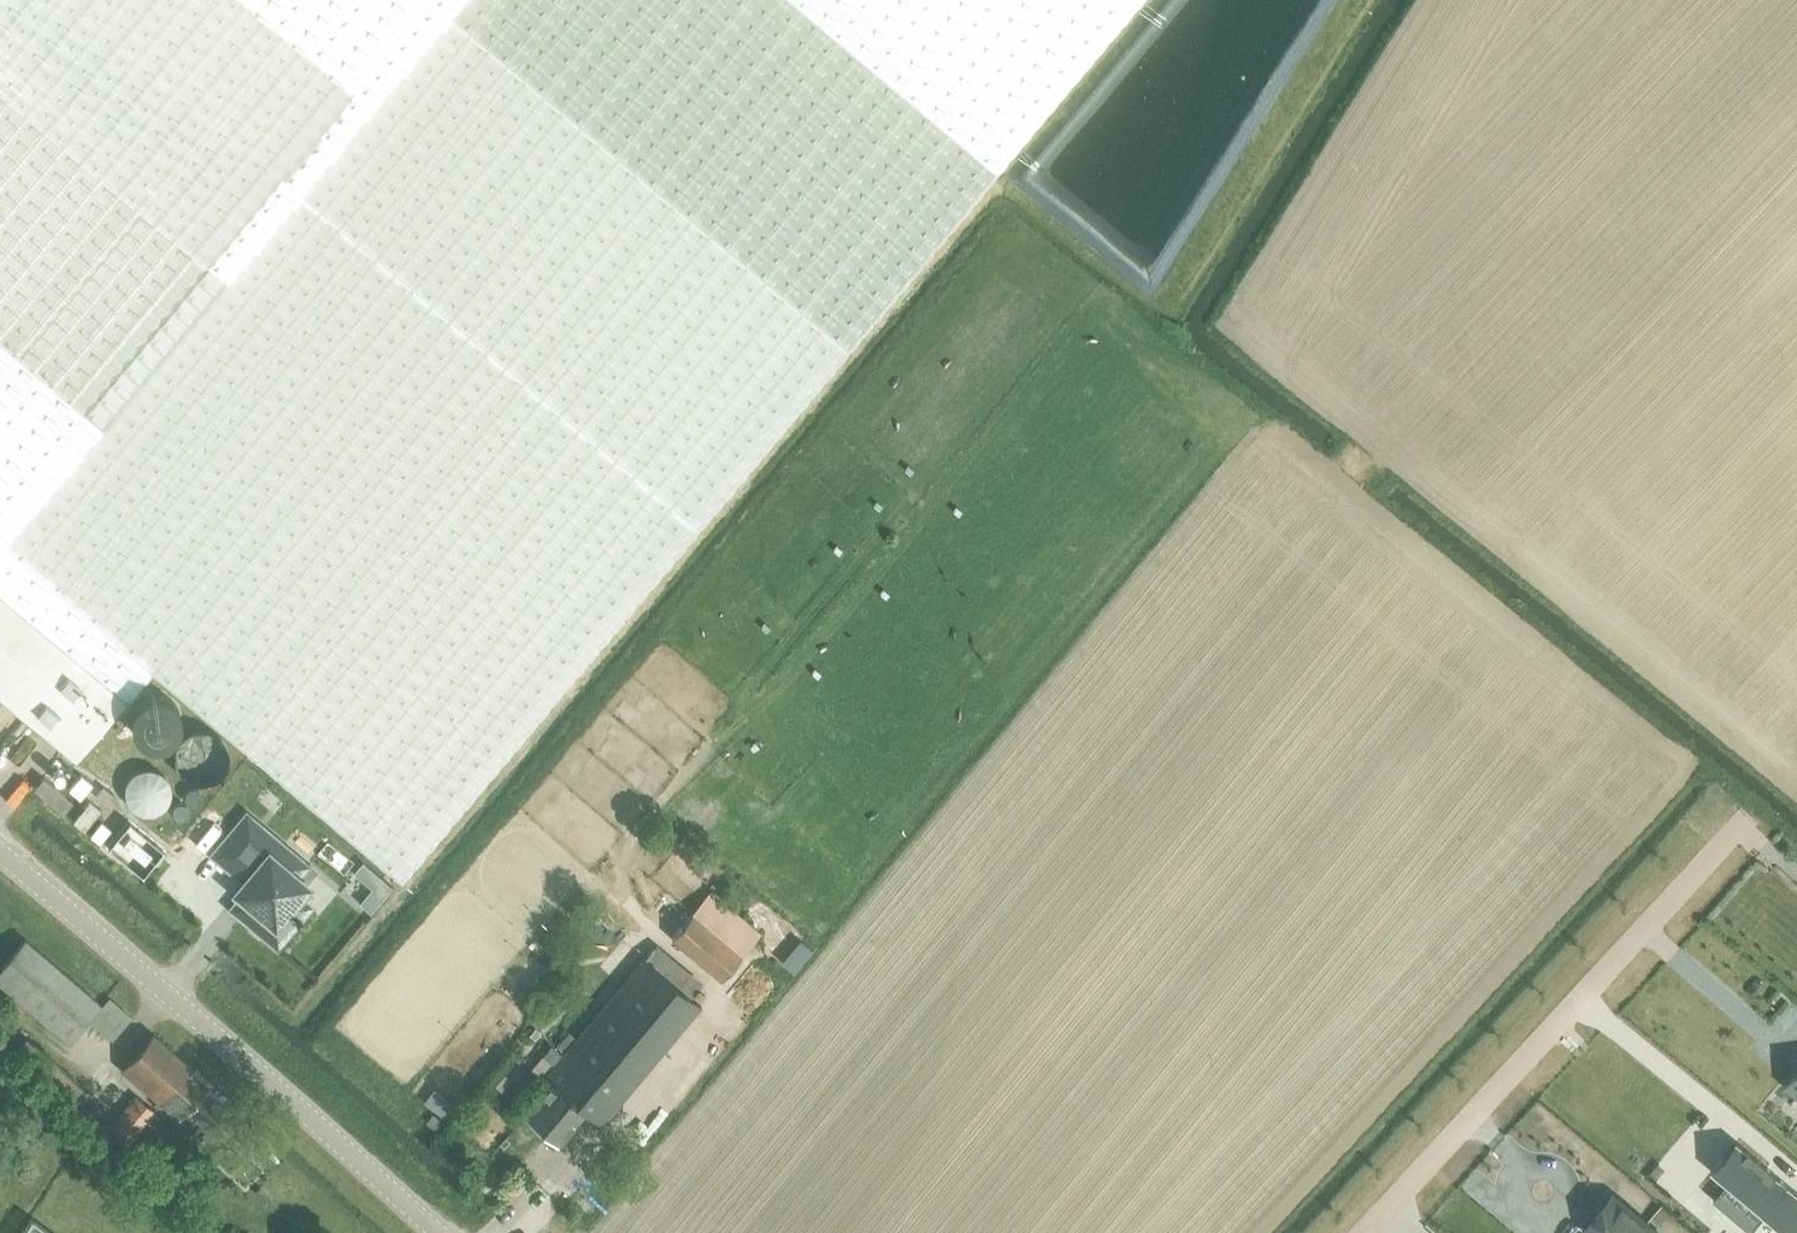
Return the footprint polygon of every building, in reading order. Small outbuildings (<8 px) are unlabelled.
[(77,758),(126,699),(151,670),(400,879),(972,198),(1139,0),(0,0),(0,694),(77,758)] [(165,747),(180,769),(199,756),(184,735),(165,747)] [(82,773),(69,788),(81,797),(93,782),(82,773)] [(72,800),(43,776),(34,788),(63,811),(72,800)] [(157,823),(159,794),(124,792),(123,821),(157,823)] [(245,916),(276,943),(296,919),(298,921),(301,917),(299,915),(307,906),(296,897),(306,886),(294,876),(304,865),(247,817),(216,854),(247,880),(238,891),(254,905),(245,916)] [(692,912),(671,937),(721,978),(741,954),(761,932),(720,897),(712,891),(711,889),(692,912)] [(99,1002),(26,939),(0,969),(0,982),(67,1039),(99,1002)] [(700,1003),(690,995),(702,981),(656,943),(562,1054),(552,1044),(543,1055),(554,1064),(544,1075),(552,1081),(524,1115),(557,1143),(585,1110),(601,1123),(700,1003)] [(204,1124),(223,1102),(204,1086),(208,1082),(152,1034),(122,1069),(177,1117),(185,1108),(204,1124)] [(1783,1085),(1796,1097),(1796,1069),(1783,1085)] [(110,1125),(128,1141),(154,1111),(135,1095),(110,1125)] [(1713,1199),(1752,1231),(1765,1216),(1783,1231),(1796,1215),(1796,1191),(1737,1140),(1723,1155),(1734,1164),(1721,1179),(1726,1183),(1713,1199)] [(1587,1228),(1593,1232),(1657,1232),(1613,1196),(1587,1228)] [(31,1216),(19,1232),(54,1232),(31,1216)]
